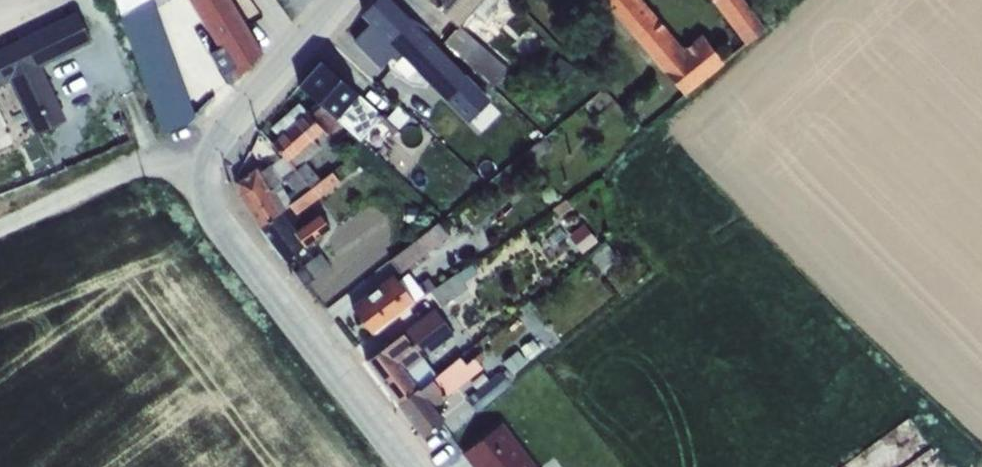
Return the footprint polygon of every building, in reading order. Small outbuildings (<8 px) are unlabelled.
[(120,19),(161,131),(199,117),(159,10),(179,0),(114,0),(120,19)] [(236,77),(262,54),(229,0),(190,0),(236,77)] [(424,35),(425,34),(389,0),(377,0),(362,15),(369,23),(351,41),(380,69),(398,51),(404,56),(424,35)] [(458,27),(459,28),(460,27),(473,12),(480,18),(496,0),(427,0),(458,27)] [(683,95),(723,64),(702,35),(684,48),(642,0),(602,0),(683,95)] [(745,44),(765,29),(743,0),(712,0),(745,44)] [(0,49),(0,78),(6,75),(35,136),(64,122),(38,67),(90,43),(76,14),(0,49)] [(459,28),(458,27),(444,43),(494,86),(509,69),(460,27),(459,28)] [(424,35),(404,56),(481,134),(504,110),(492,98),(494,96),(484,87),(479,92),(462,74),(461,75),(424,35)] [(559,57),(545,80),(560,89),(574,66),(559,57)] [(322,62),(300,86),(318,103),(336,119),(341,123),(360,141),(379,121),(394,135),(409,118),(398,107),(388,117),(384,113),(382,116),(358,94),(322,62)] [(306,113),(323,131),(327,136),(341,123),(336,119),(318,103),(306,113)] [(299,104),(271,129),(279,137),(272,143),(289,160),(313,140),(323,131),(306,113),(299,104)] [(313,140),(289,160),(277,169),(300,197),(321,182),(304,162),(320,148),(313,140)] [(256,168),(237,183),(239,196),(260,227),(280,212),(291,204),(279,186),(283,181),(271,166),(259,173),(256,168)] [(280,212),(260,227),(285,261),(306,246),(330,229),(319,215),(305,225),(297,214),(339,183),(332,173),(321,182),(300,197),(291,204),(280,212)] [(408,209),(407,223),(418,224),(419,210),(408,209)] [(588,221),(572,232),(584,250),(600,239),(588,221)] [(439,223),(390,260),(400,274),(449,237),(439,223)] [(605,242),(588,256),(602,272),(618,259),(605,242)] [(321,254),(295,272),(304,286),(330,267),(321,254)] [(436,288),(429,292),(441,308),(467,288),(457,272),(436,288)] [(394,275),(351,307),(372,334),(414,303),(429,292),(436,288),(429,279),(418,285),(408,274),(398,281),(394,275)] [(403,333),(366,361),(399,404),(418,389),(405,372),(422,359),(414,348),(446,324),(435,309),(403,333)] [(532,339),(521,349),(529,359),(540,350),(532,339)] [(418,389),(399,404),(425,437),(444,422),(432,407),(482,368),(479,364),(485,359),(481,353),(465,365),(460,359),(420,390),(418,389)] [(500,372),(467,399),(477,412),(510,384),(509,383),(514,378),(507,369),(502,374),(500,372)] [(462,454),(472,466),(535,466),(501,424),(462,454)]
